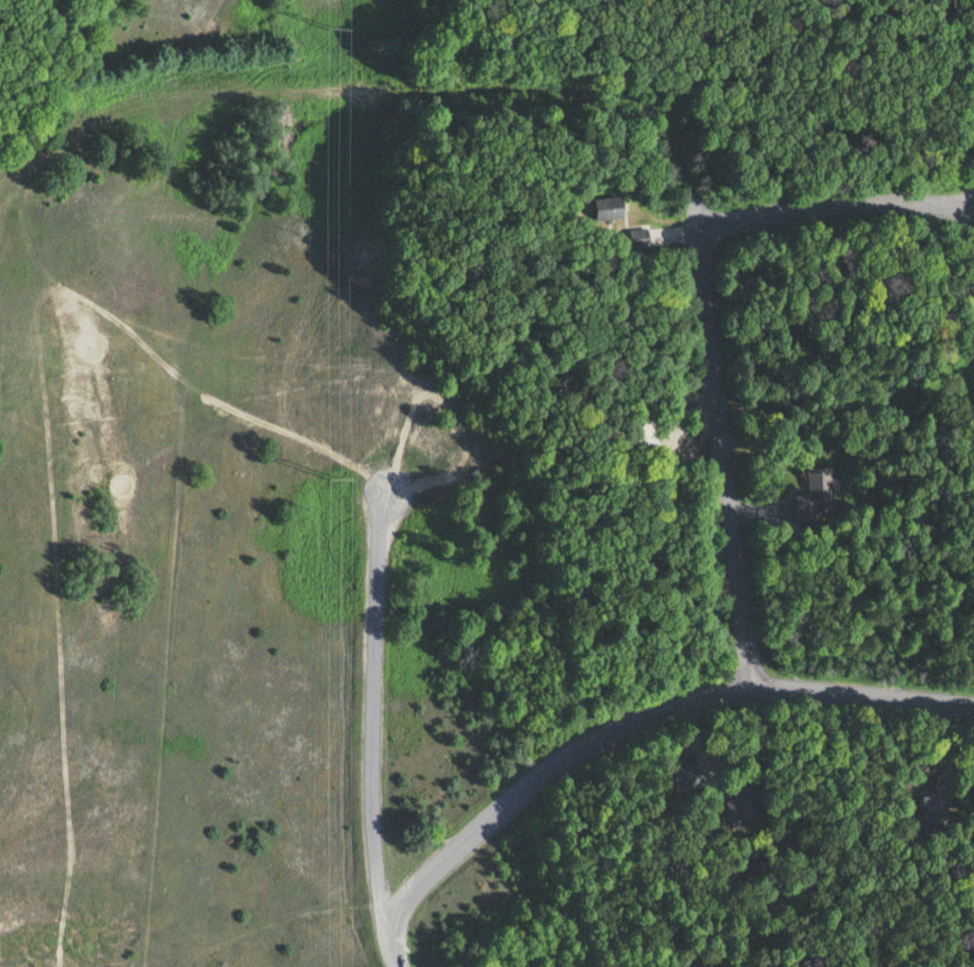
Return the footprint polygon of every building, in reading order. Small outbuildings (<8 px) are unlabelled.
[(621,194),(587,199),(591,223),(624,218),(621,194)] [(626,227),(626,247),(646,247),(646,227),(626,227)] [(656,446),(651,417),(629,421),(634,450),(656,446)] [(792,494),(794,519),(836,516),(832,467),(806,468),(808,493),(792,494)] [(724,788),(734,821),(764,811),(753,778),(724,788)]
